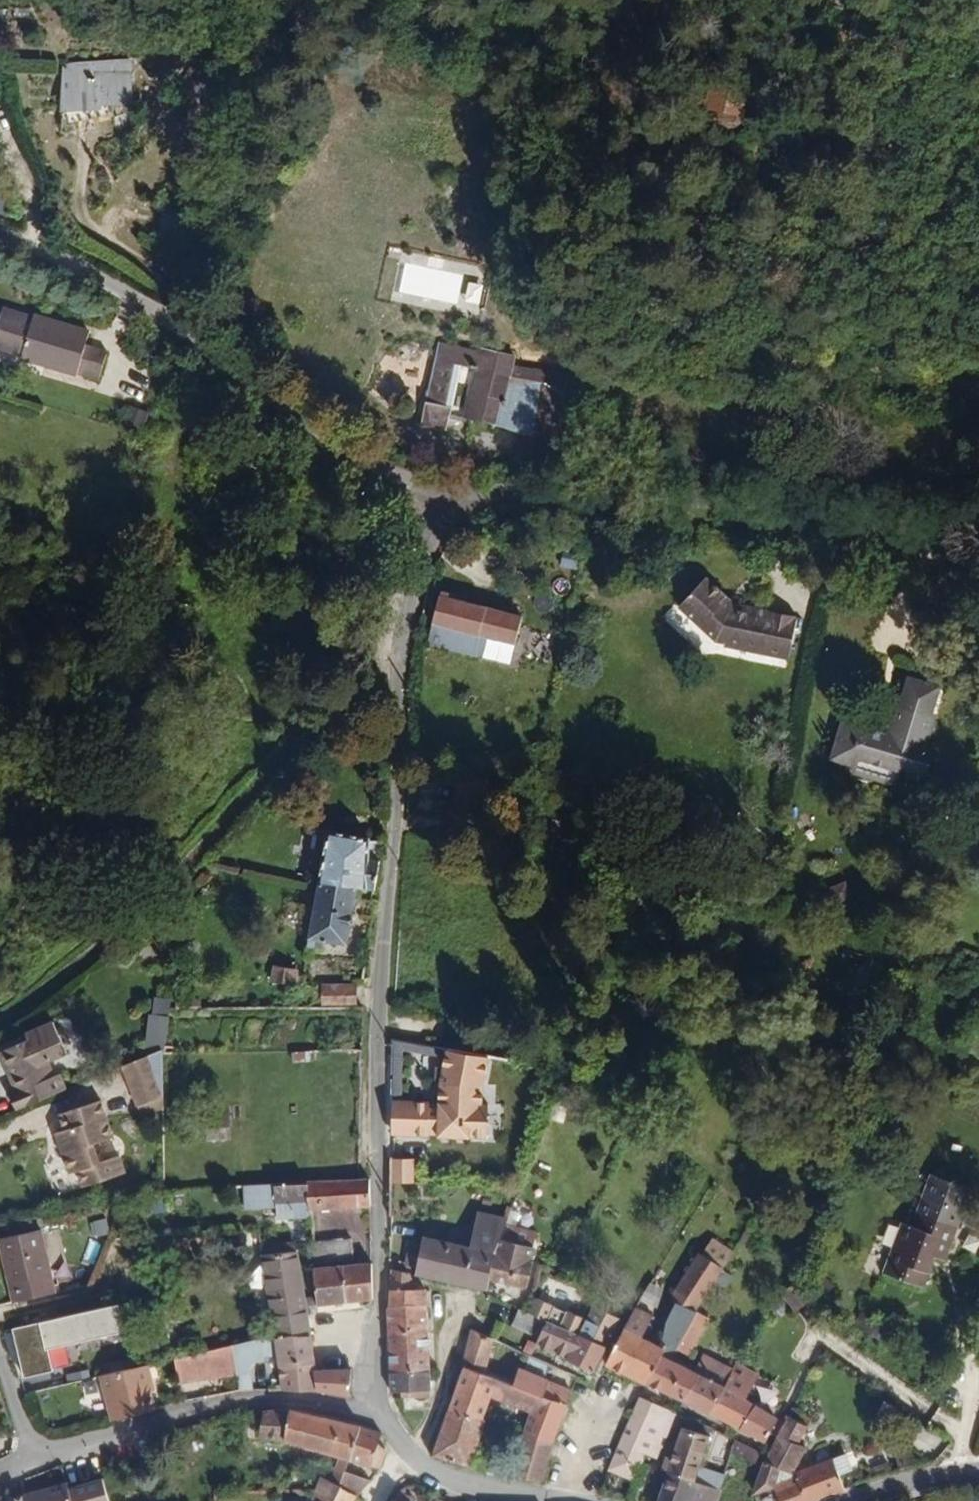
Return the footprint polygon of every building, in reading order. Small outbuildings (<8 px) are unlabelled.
[(0,49),(0,73),(9,71),(0,49)] [(133,100),(135,67),(71,64),(67,117),(102,119),(106,99),(133,100)] [(749,130),(756,85),(716,80),(711,128),(749,130)] [(136,359),(116,352),(118,343),(71,331),(35,319),(25,347),(49,356),(46,366),(94,379),(123,390),(136,359)] [(471,366),(477,350),(473,349),(472,352),(430,346),(428,360),(471,366)] [(544,448),(556,376),(555,374),(506,366),(507,355),(477,350),(471,366),(428,360),(421,403),(447,408),(446,412),(498,421),(496,428),(520,431),(521,434),(516,461),(561,466),(567,452),(563,448),(557,449),(544,448)] [(443,432),(447,419),(496,428),(498,421),(446,412),(447,408),(421,403),(417,427),(443,432)] [(578,569),(579,554),(562,554),(562,569),(578,569)] [(795,672),(803,630),(759,622),(755,626),(733,621),(725,616),(727,611),(704,591),(681,620),(719,654),(729,656),(729,659),(748,663),(751,656),(767,660),(765,667),(795,672)] [(733,621),(735,617),(727,611),(725,616),(733,621)] [(523,634),(426,612),(415,658),(466,670),(470,650),(517,661),(523,634)] [(755,626),(759,622),(735,617),(733,621),(755,626)] [(513,680),(517,661),(470,650),(466,670),(513,680)] [(765,667),(767,660),(751,656),(748,663),(765,667)] [(935,691),(901,679),(896,694),(933,699),(935,691)] [(918,755),(930,721),(927,719),(933,699),(896,694),(892,707),(887,705),(876,734),(860,727),(861,721),(844,714),(826,762),(851,772),(854,765),(894,780),(896,776),(919,784),(928,759),(918,755)] [(890,794),(894,780),(854,765),(851,772),(849,779),(890,794)] [(362,861),(363,844),(364,841),(322,835),(313,882),(353,889),(370,892),(374,862),(362,861)] [(374,862),(376,847),(363,844),(362,861),(374,862)] [(341,947),(353,889),(313,882),(301,951),(320,953),(322,945),(341,947)] [(300,985),(301,977),(287,977),(286,972),(268,972),(268,985),(300,985)] [(347,1007),(348,985),(318,984),(318,1008),(347,1007)] [(168,1044),(167,998),(148,998),(149,1044),(168,1044)] [(23,1045),(50,1033),(47,1026),(19,1038),(23,1045)] [(41,1065),(61,1057),(50,1033),(23,1045),(0,1054),(0,1068),(13,1097),(7,1099),(13,1114),(63,1092),(56,1077),(49,1080),(41,1065)] [(160,1100),(161,1047),(121,1065),(134,1106),(160,1100)] [(479,1114),(480,1103),(473,1102),(474,1089),(481,1061),(439,1053),(436,1069),(426,1069),(426,1082),(431,1082),(431,1106),(420,1106),(420,1104),(384,1104),(384,1123),(479,1125),(482,1125),(481,1114),(479,1114)] [(138,1116),(160,1110),(160,1100),(134,1106),(138,1116)] [(90,1145),(110,1139),(98,1103),(66,1113),(71,1128),(62,1131),(51,1134),(64,1175),(75,1172),(80,1188),(122,1175),(116,1158),(96,1164),(90,1145)] [(71,1128),(66,1113),(56,1115),(62,1131),(71,1128)] [(228,1132),(229,1115),(204,1115),(204,1131),(228,1132)] [(480,1137),(479,1125),(384,1123),(384,1137),(480,1137)] [(406,1189),(406,1167),(384,1167),(385,1189),(406,1189)] [(945,1259),(971,1189),(932,1174),(928,1187),(914,1225),(903,1222),(885,1272),(924,1287),(935,1255),(945,1259)] [(306,1209),(304,1186),(268,1188),(268,1209),(306,1209)] [(366,1211),(365,1186),(304,1186),(306,1209),(366,1211)] [(485,1284),(495,1248),(502,1230),(503,1226),(477,1220),(471,1253),(450,1248),(453,1235),(431,1230),(428,1244),(419,1241),(412,1279),(482,1293),(485,1284)] [(517,1289),(530,1237),(502,1230),(495,1248),(485,1284),(517,1289)] [(40,1232),(0,1241),(0,1252),(8,1288),(50,1278),(40,1232)] [(348,1262),(348,1238),(309,1240),(312,1263),(348,1262)] [(305,1340),(292,1255),(256,1260),(257,1291),(269,1346),(305,1340)] [(687,1320),(707,1273),(712,1267),(691,1255),(661,1306),(666,1310),(687,1320)] [(369,1304),(367,1268),(308,1270),(311,1309),(369,1304)] [(422,1339),(420,1299),(416,1297),(409,1297),(402,1279),(391,1278),(389,1338),(422,1339)] [(798,1280),(781,1293),(795,1313),(813,1299),(798,1280)] [(657,1308),(665,1288),(648,1281),(641,1301),(657,1308)] [(578,1323),(559,1313),(557,1315),(546,1310),(546,1307),(527,1299),(518,1316),(538,1324),(598,1350),(613,1323),(584,1309),(578,1323)] [(44,1354),(122,1337),(116,1310),(9,1334),(19,1382),(48,1377),(44,1354)] [(671,1350),(685,1324),(687,1320),(666,1310),(656,1326),(653,1351),(652,1356),(670,1352),(671,1350)] [(635,1385),(649,1359),(652,1356),(653,1351),(635,1341),(645,1322),(630,1312),(622,1325),(600,1368),(635,1385)] [(537,1327),(511,1316),(508,1327),(533,1338),(537,1327)] [(598,1350),(538,1324),(537,1327),(533,1338),(529,1346),(563,1359),(561,1365),(583,1374),(588,1374),(598,1350)] [(681,1354),(693,1327),(685,1324),(671,1350),(681,1354)] [(483,1375),(493,1344),(473,1335),(461,1368),(483,1375)] [(425,1378),(422,1339),(389,1338),(386,1340),(388,1377),(425,1378)] [(309,1369),(305,1340),(269,1346),(272,1359),(274,1372),(309,1369)] [(272,1359),(269,1346),(229,1351),(232,1364),(272,1359)] [(234,1377),(232,1364),(229,1351),(203,1357),(207,1383),(234,1377)] [(207,1383),(203,1357),(174,1364),(179,1389),(207,1383)] [(674,1405),(690,1377),(685,1375),(649,1359),(635,1385),(674,1405)] [(151,1415),(146,1388),(151,1387),(147,1369),(99,1380),(108,1426),(151,1415)] [(311,1394),(309,1369),(274,1372),(278,1394),(311,1394)] [(346,1399),(347,1372),(309,1369),(311,1394),(346,1399)] [(701,1418),(718,1383),(689,1369),(685,1375),(690,1377),(674,1405),(701,1418)] [(767,1424),(733,1406),(744,1383),(723,1373),(718,1383),(701,1418),(757,1446),(767,1424)] [(425,1397),(425,1378),(388,1377),(388,1397),(398,1397),(425,1397)] [(477,1427),(482,1408),(505,1414),(499,1433),(519,1440),(545,1448),(561,1408),(510,1393),(458,1378),(444,1417),(477,1427)] [(561,1408),(568,1394),(514,1378),(510,1393),(561,1408)] [(627,1489),(638,1458),(649,1461),(667,1419),(628,1401),(601,1481),(627,1489)] [(499,1433),(505,1414),(482,1408),(477,1427),(499,1433)] [(782,1480),(796,1448),(790,1445),(800,1420),(783,1410),(755,1468),(771,1476),(782,1480)] [(373,1450),(376,1439),(313,1419),(261,1415),(256,1442),(376,1471),(381,1453),(373,1450)] [(466,1470),(477,1427),(444,1417),(425,1460),(466,1470)] [(714,1481),(690,1472),(700,1443),(676,1433),(670,1453),(664,1451),(660,1465),(658,1463),(653,1478),(659,1481),(709,1497),(714,1481)] [(535,1486),(545,1448),(519,1440),(507,1480),(535,1486)] [(826,1465),(785,1485),(782,1480),(771,1476),(760,1493),(742,1493),(739,1499),(765,1495),(767,1500),(816,1500),(837,1494),(826,1465)] [(760,1493),(771,1476),(755,1468),(742,1493),(760,1493)] [(709,1497),(659,1481),(653,1500),(708,1500),(709,1497)] [(63,1493),(61,1487),(14,1500),(65,1500),(63,1493)] [(331,1493),(320,1487),(314,1500),(329,1500),(331,1493)] [(331,1493),(329,1500),(350,1500),(331,1493)]
